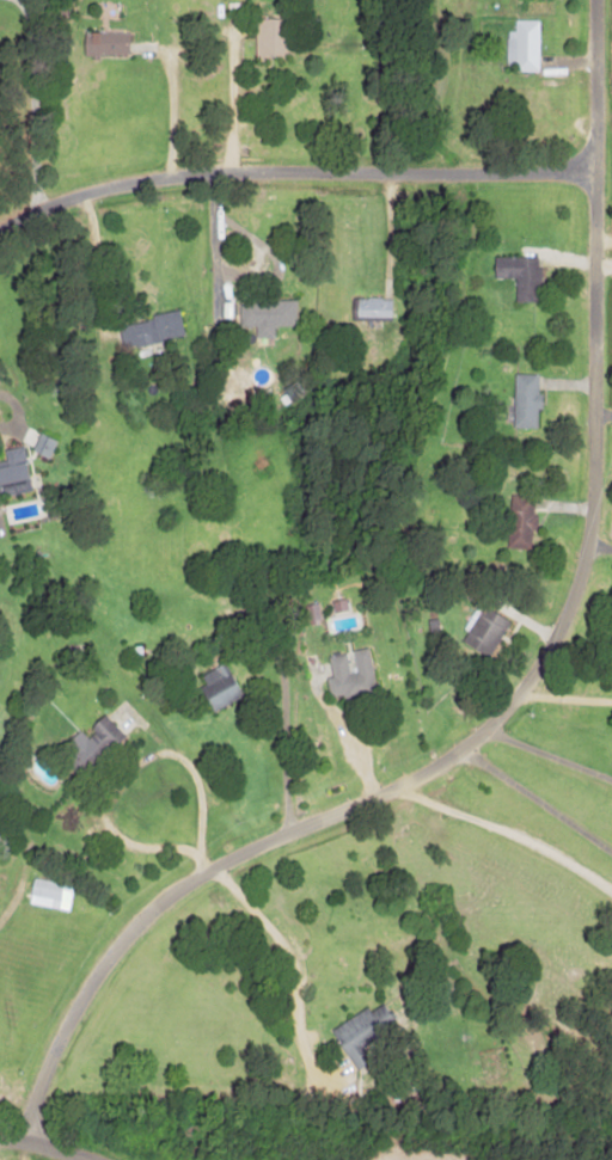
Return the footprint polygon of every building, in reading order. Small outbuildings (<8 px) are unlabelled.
[(254,17),(256,56),(284,55),(283,16),(254,17)] [(538,19),(514,19),(514,30),(506,30),(506,70),(537,70),(538,19)] [(127,31),(87,31),(87,42),(82,42),(81,55),(127,56),(127,31)] [(538,255),(493,256),(493,277),(514,277),(515,301),(539,301),(538,255)] [(390,298),(355,297),(354,320),(389,320),(390,298)] [(295,299),(238,299),(238,326),(254,326),(254,336),(273,336),(273,326),(295,325),(295,299)] [(183,337),(179,312),(118,322),(122,348),(183,337)] [(539,374),(514,373),(512,427),(536,428),(536,409),(538,409),(539,374)] [(5,467),(0,468),(0,494),(29,490),(23,446),(2,449),(5,467)] [(333,612),(347,609),(344,597),(330,601),(333,612)] [(305,604),(306,620),(319,619),(318,603),(305,604)] [(488,656),(509,621),(482,605),(461,641),(488,656)] [(327,655),(330,677),(326,678),(328,696),(341,694),(342,699),(375,694),(367,647),(348,649),(348,652),(327,655)] [(209,712),(242,697),(226,662),(193,678),(209,712)] [(123,736),(106,712),(83,729),(83,728),(63,742),(81,766),(123,736)] [(27,902),(68,910),(72,885),(31,878),(27,902)] [(329,1029),(353,1070),(370,1060),(362,1046),(396,1026),(382,1003),(369,1011),(367,1007),(329,1029)]
